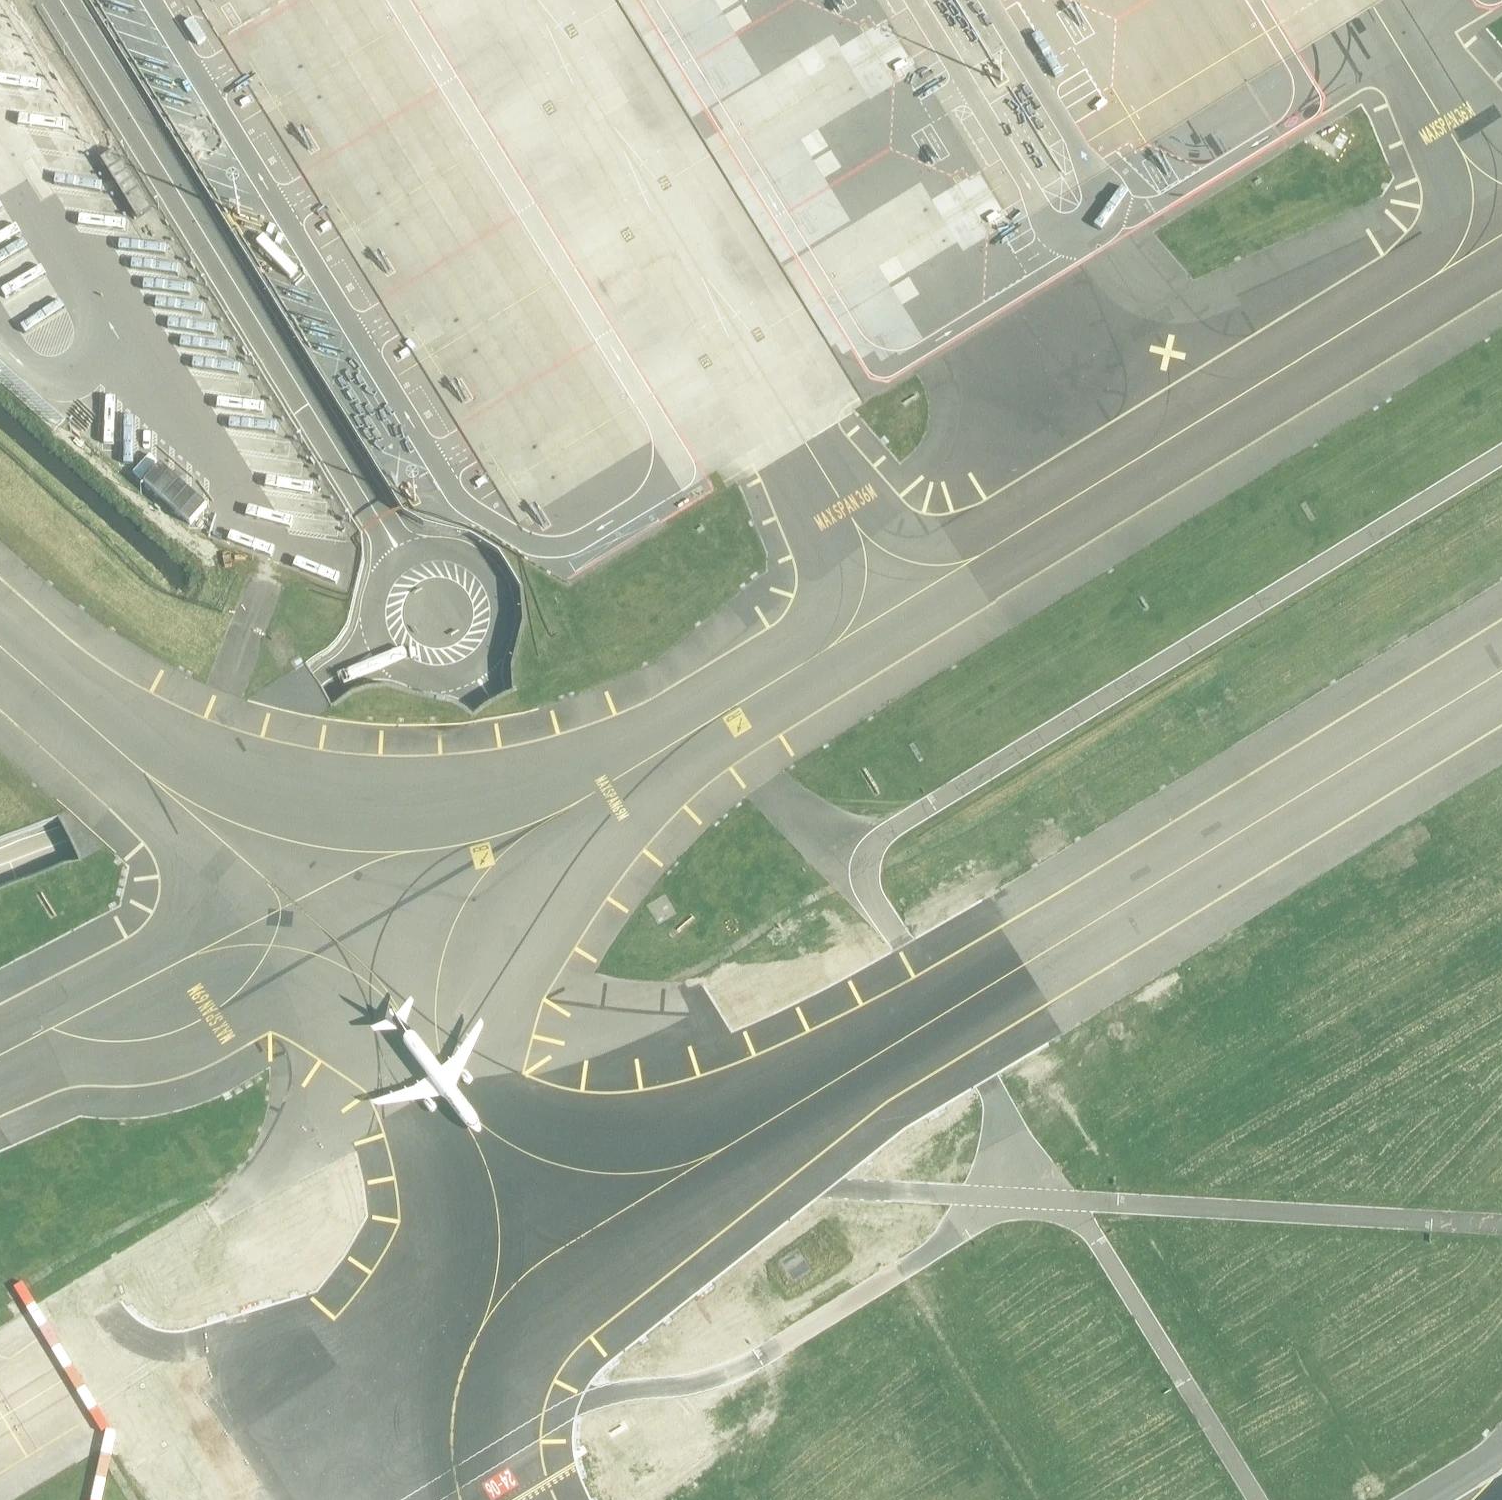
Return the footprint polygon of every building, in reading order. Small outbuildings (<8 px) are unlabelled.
[(137,219),(151,210),(115,151),(101,160),(137,219)]
